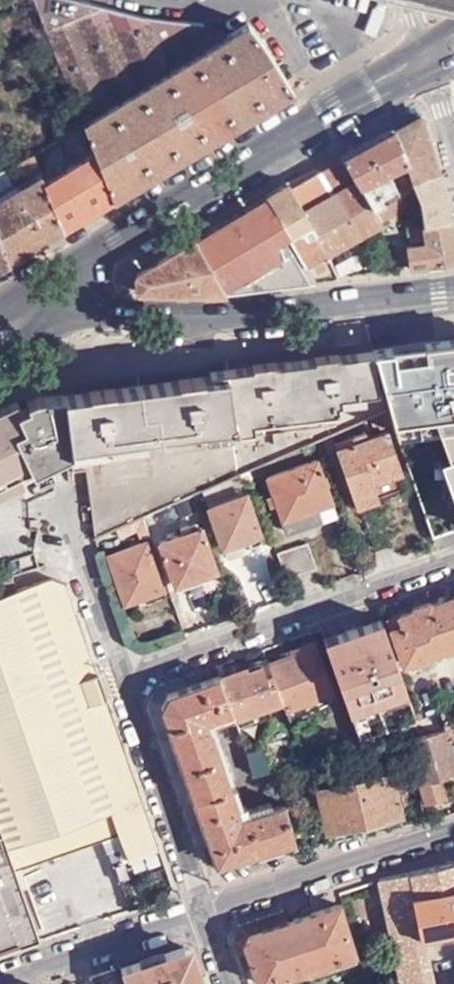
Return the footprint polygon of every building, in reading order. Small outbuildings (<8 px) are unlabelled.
[(35,6),(33,0),(0,0),(0,15),(35,6)] [(201,26),(186,21),(151,16),(144,16),(101,5),(80,0),(33,0),(35,6),(83,121),(211,42),(201,26)] [(101,5),(141,15),(86,0),(80,0),(101,5)] [(291,91),(252,28),(247,24),(245,24),(242,23),(225,34),(226,35),(264,107),(265,106),(291,91)] [(264,107),(226,35),(225,34),(211,42),(83,121),(111,197),(264,107)] [(408,179),(437,171),(434,156),(418,113),(369,143),(383,177),(404,166),(408,179)] [(111,197),(83,121),(32,151),(62,226),(111,197)] [(383,177),(369,143),(315,173),(347,225),(370,214),(393,202),(388,190),(383,177)] [(62,226),(32,151),(0,171),(0,239),(8,259),(62,226)] [(347,225),(315,173),(314,171),(290,184),(309,222),(325,255),(356,240),(347,225)] [(448,222),(437,171),(408,179),(408,181),(411,195),(415,212),(419,228),(448,222)] [(411,195),(408,181),(388,190),(393,202),(399,201),(411,195)] [(309,222),(290,184),(289,182),(266,197),(288,233),(309,222)] [(415,212),(411,195),(399,201),(406,216),(415,212)] [(288,233),(266,197),(194,239),(226,294),(308,282),(284,235),(288,233)] [(399,201),(393,202),(370,214),(377,230),(406,216),(399,201)] [(370,214),(347,225),(356,240),(377,230),(370,214)] [(308,282),(337,279),(325,255),(309,222),(288,233),(284,235),(308,282)] [(448,222),(419,228),(424,249),(405,253),(409,269),(453,262),(453,248),(448,222)] [(8,259),(0,239),(0,263),(8,259)] [(226,294),(194,239),(164,257),(153,292),(226,294)] [(138,291),(153,292),(164,257),(134,274),(138,291)] [(379,351),(383,364),(397,410),(401,421),(427,512),(453,503),(453,342),(446,343),(446,341),(379,351)] [(379,351),(378,350),(362,352),(367,369),(383,364),(379,351)] [(93,496),(287,398),(367,369),(362,352),(286,361),(279,363),(210,370),(211,375),(50,396),(31,397),(18,404),(13,406),(18,414),(3,422),(0,416),(0,481),(19,472),(36,464),(32,456),(46,451),(51,462),(57,477),(88,474),(93,496)] [(93,496),(94,516),(99,536),(119,527),(146,515),(196,494),(253,470),(323,441),(385,416),(397,410),(383,364),(367,369),(287,398),(93,496)] [(13,406),(11,401),(0,407),(0,416),(3,422),(18,414),(13,406)] [(401,421),(397,410),(385,416),(387,425),(401,421)] [(365,441),(362,436),(341,443),(354,480),(349,482),(356,503),(360,502),(361,506),(383,499),(382,497),(409,487),(405,474),(407,471),(393,433),(365,441)] [(255,475),(325,447),(323,441),(253,470),(255,475)] [(45,465),(51,462),(46,451),(32,456),(36,464),(38,468),(45,465)] [(274,475),(289,517),(336,501),(322,459),(274,475)] [(41,473),(38,468),(36,464),(19,472),(23,481),(41,473)] [(255,475),(253,470),(196,494),(199,502),(256,478),(255,475)] [(196,494),(146,515),(149,523),(199,502),(196,494)] [(226,548),(229,547),(245,541),(253,547),(267,539),(251,494),(212,508),(226,548)] [(336,501),(289,517),(293,529),(340,513),(336,501)] [(435,536),(453,529),(453,503),(427,512),(435,536)] [(188,514),(168,522),(169,528),(182,524),(186,529),(192,527),(188,514)] [(146,515),(119,527),(120,531),(139,524),(142,533),(151,530),(149,523),(146,515)] [(220,571),(205,529),(164,542),(180,585),(220,571)] [(245,541),(229,547),(232,558),(250,553),(245,541)] [(149,542),(111,555),(128,602),(166,590),(149,542)] [(281,552),(290,578),(320,568),(312,543),(281,552)] [(16,570),(0,576),(0,825),(8,848),(114,816),(121,839),(133,880),(140,878),(144,888),(165,880),(73,592),(66,586),(63,579),(54,576),(22,587),(16,570)] [(175,599),(185,626),(203,620),(198,605),(194,607),(189,595),(175,599)] [(431,606),(429,603),(414,608),(413,612),(391,618),(406,663),(448,649),(448,651),(453,649),(453,598),(431,606)] [(409,691),(384,621),(325,641),(348,711),(352,710),(364,706),(363,701),(376,697),(388,693),(389,698),(406,692),(409,691)] [(281,696),(286,709),(333,694),(314,642),(294,649),(296,652),(269,661),(281,696)] [(281,696),(269,661),(269,657),(252,662),(254,667),(222,677),(234,712),(281,696)] [(224,861),(299,840),(288,804),(241,820),(207,721),(234,712),(222,677),(171,694),(167,700),(165,709),(213,850),(219,848),(224,861)] [(393,703),(408,698),(406,692),(389,698),(388,693),(376,697),(380,711),(382,710),(385,709),(389,707),(393,703)] [(380,711),(376,697),(363,701),(364,706),(352,710),(353,716),(366,712),(369,712),(376,712),(380,711)] [(440,711),(445,730),(409,741),(427,804),(451,797),(445,778),(453,776),(453,740),(453,739),(453,707),(440,711)] [(255,777),(273,772),(264,746),(247,751),(255,777)] [(394,778),(322,793),(329,831),(402,816),(394,778)] [(114,816),(8,848),(16,870),(121,839),(114,816)] [(0,825),(0,946),(37,933),(16,870),(8,848),(0,825)] [(383,879),(408,983),(441,983),(430,936),(453,930),(453,861),(383,879)] [(342,905),(290,921),(251,933),(249,943),(250,948),(263,983),(288,983),(314,976),(315,979),(359,964),(342,905)] [(251,933),(290,921),(287,909),(241,924),(236,938),(251,933)] [(236,938),(240,951),(250,948),(249,943),(251,933),(236,938)] [(179,944),(118,965),(119,969),(124,967),(183,947),(186,947),(179,944)] [(124,967),(128,977),(129,982),(130,983),(204,983),(191,949),(186,947),(183,947),(124,967)] [(121,976),(119,969),(118,965),(91,975),(95,983),(124,983),(121,976)] [(119,969),(121,976),(124,983),(130,983),(129,982),(128,977),(124,967),(119,969)]
